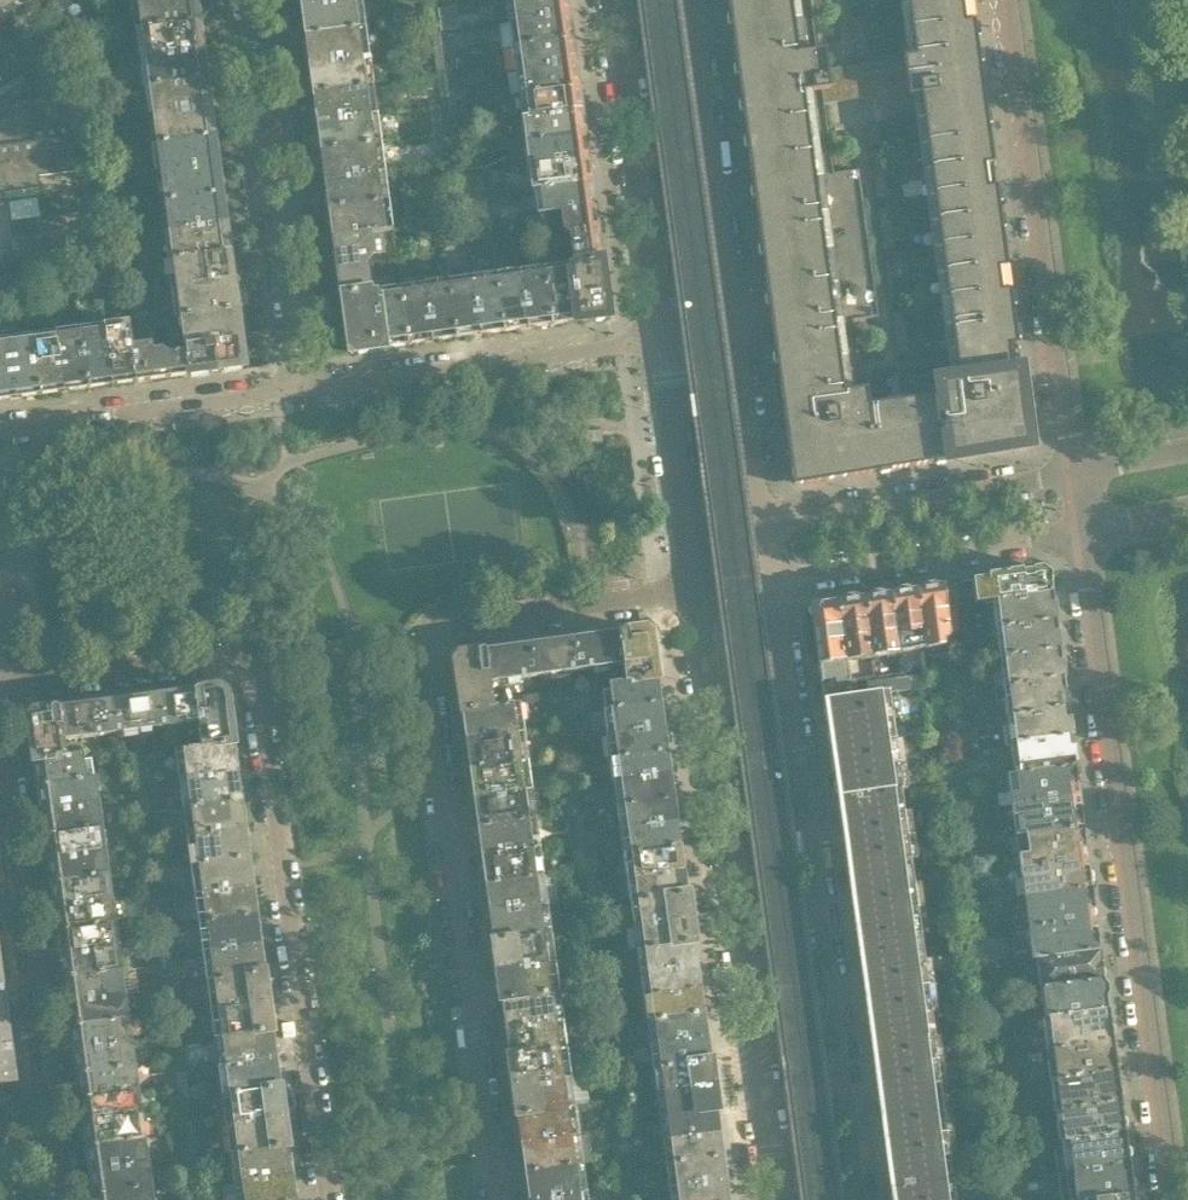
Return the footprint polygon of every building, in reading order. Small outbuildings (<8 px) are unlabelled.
[(31,0),(0,0),(0,18),(31,0)] [(88,0),(76,0),(84,13),(92,8),(90,3),(88,0)] [(140,30),(201,21),(199,7),(196,5),(195,0),(136,0),(140,30)] [(303,9),(360,2),(360,0),(302,0),(303,9)] [(435,8),(434,0),(426,0),(427,8),(429,8),(431,22),(437,21),(435,8)] [(435,8),(447,6),(446,0),(434,0),(435,8)] [(507,0),(505,0),(508,24),(568,16),(566,0),(507,0)] [(672,0),(645,0),(650,39),(677,35),(672,0)] [(826,70),(827,70),(824,50),(816,52),(809,0),(727,0),(729,17),(730,26),(731,28),(731,30),(735,62),(736,66),(737,76),(739,88),(741,103),(742,112),(742,114),(744,126),(746,139),(747,148),(747,150),(752,186),(752,189),(754,198),(757,222),(760,247),(761,256),(762,258),(767,294),(767,296),(767,300),(768,306),(771,325),(771,330),(775,354),(776,364),(776,366),(781,400),(790,469),(791,478),(801,485),(828,481),(827,475),(846,472),(847,478),(879,472),(914,467),(903,401),(869,405),(866,388),(862,389),(853,320),(878,317),(858,170),(833,174),(823,104),(822,90),(829,89),(826,70)] [(977,26),(974,27),(971,0),(908,0),(915,56),(904,57),(904,59),(858,65),(827,70),(826,70),(829,89),(822,90),(823,104),(871,98),(880,102),(888,105),(896,108),(905,109),(913,110),(922,110),(931,109),(939,108),(948,105),(956,102),(964,99),(971,94),(977,90),(975,77),(979,77),(981,77),(979,64),(982,64),(981,52),(978,52),(976,38),(979,38),(977,26)] [(115,1),(100,3),(96,12),(117,9),(115,1)] [(360,2),(303,9),(305,20),(302,23),(303,31),(307,33),(307,37),(364,30),(360,2)] [(65,19),(70,28),(73,33),(81,28),(74,14),(65,19)] [(568,16),(508,24),(511,48),(571,40),(568,16)] [(852,19),(855,39),(865,37),(863,18),(852,19)] [(201,21),(140,30),(148,88),(206,80),(200,39),(203,35),(201,21)] [(441,50),(438,33),(437,21),(431,22),(434,51),(441,50)] [(58,36),(63,44),(75,37),(73,33),(70,28),(58,36)] [(364,30),(307,37),(308,40),(305,42),(306,51),(309,53),(311,66),(368,59),(364,30)] [(448,55),(446,32),(438,33),(441,50),(441,56),(448,55)] [(43,38),(46,43),(51,51),(59,46),(51,33),(43,38)] [(683,80),(677,35),(650,39),(656,84),(683,80)] [(868,58),(865,37),(855,39),(857,59),(868,58)] [(86,38),(80,42),(83,67),(90,66),(86,38)] [(571,40),(511,48),(514,72),(574,64),(571,40)] [(46,43),(21,58),(26,66),(51,51),(46,43)] [(444,79),(441,56),(441,50),(434,51),(437,80),(444,79)] [(449,67),(448,55),(441,56),(444,79),(445,81),(452,80),(456,80),(455,67),(449,67)] [(12,74),(26,66),(21,58),(7,66),(12,74)] [(368,59),(311,66),(315,95),(372,87),(368,59)] [(1,63),(0,63),(0,79),(1,81),(9,76),(1,63)] [(574,64),(514,72),(518,96),(578,88),(574,64)] [(97,65),(90,66),(83,67),(87,96),(94,95),(101,94),(97,65)] [(1010,292),(1007,266),(1003,240),(1002,229),(1005,229),(1003,217),(1000,218),(1000,214),(998,203),(1001,203),(999,191),(997,192),(996,188),(993,163),(989,137),(988,126),(990,126),(989,114),(986,114),(985,109),(981,77),(979,77),(975,77),(977,90),(971,94),(964,99),(956,102),(948,105),(939,108),(931,109),(922,110),(923,118),(923,119),(927,145),(930,171),(934,197),(937,223),(941,249),(944,274),(948,300),(951,326),(958,376),(950,377),(949,377),(938,379),(935,379),(937,396),(903,401),(914,467),(948,461),(977,456),(996,453),(1023,449),(1031,448),(1030,439),(1017,340),(1019,340),(1018,328),(1015,328),(1014,318),(1012,307),(1015,307),(1013,295),(1011,295),(1010,292)] [(448,104),(445,81),(444,79),(437,80),(441,108),(448,107),(448,104)] [(206,80),(148,88),(155,144),(216,135),(215,123),(211,120),(206,80)] [(454,103),(452,80),(445,81),(448,104),(454,103)] [(689,125),(683,80),(656,84),(662,128),(689,125)] [(65,84),(43,87),(46,105),(30,107),(29,100),(7,103),(10,121),(0,122),(0,206),(4,205),(3,193),(40,188),(39,177),(77,172),(65,84)] [(372,87),(315,95),(319,122),(376,115),(372,87)] [(578,88),(518,96),(521,119),(581,111),(578,88)] [(98,124),(94,95),(87,96),(91,124),(98,124)] [(457,126),(454,103),(448,104),(448,107),(451,127),(457,126)] [(452,136),(451,127),(448,107),(441,108),(444,137),(452,136)] [(581,111),(521,119),(519,120),(522,144),(584,135),(581,111)] [(376,115),(319,122),(320,135),(317,137),(319,146),(322,148),(323,152),(380,144),(376,115)] [(98,124),(91,124),(94,152),(102,151),(98,124)] [(695,167),(689,125),(662,128),(668,171),(695,167)] [(880,145),(877,125),(866,127),(870,147),(880,145)] [(459,152),(457,126),(451,127),(452,136),(454,152),(459,152)] [(216,135),(155,144),(163,202),(224,194),(222,180),(219,178),(217,166),(216,154),(218,151),(216,135)] [(584,135),(522,144),(526,168),(587,159),(584,135)] [(456,163),(454,152),(452,136),(444,137),(447,164),(456,163)] [(380,144),(323,152),(323,154),(320,157),(321,166),(325,168),(327,181),(384,173),(380,144)] [(102,151),(94,152),(98,182),(106,181),(102,151)] [(462,151),(459,152),(454,152),(456,163),(457,177),(465,176),(462,151)] [(882,157),(871,158),(874,179),(884,177),(882,157)] [(587,159),(526,168),(529,191),(532,191),(591,183),(587,159)] [(460,193),(457,177),(456,163),(447,164),(443,164),(447,192),(453,191),(453,194),(460,193)] [(701,213),(695,167),(668,171),(674,217),(701,213)] [(384,173),(327,181),(330,209),(387,201),(384,173)] [(468,199),(465,176),(457,177),(460,193),(461,200),(468,199)] [(887,197),(884,177),(874,179),(876,199),(887,197)] [(106,181),(98,182),(102,210),(110,209),(106,181)] [(591,183),(532,191),(535,216),(557,213),(594,207),(591,183)] [(464,222),(461,200),(460,193),(453,194),(456,222),(464,222)] [(224,194),(163,202),(171,260),(229,253),(224,211),(226,208),(224,194)] [(471,221),(468,199),(461,200),(464,222),(471,221)] [(387,201),(330,209),(334,238),(370,233),(391,230),(387,201)] [(594,207),(557,213),(560,232),(567,236),(567,238),(569,250),(571,264),(601,261),(594,207)] [(110,209),(102,210),(106,239),(113,238),(110,209)] [(889,209),(878,210),(881,230),(891,229),(889,209)] [(707,255),(701,213),(674,217),(679,258),(707,255)] [(536,223),(535,216),(515,218),(514,225),(536,223)] [(514,225),(515,218),(490,220),(490,228),(514,225)] [(490,228),(490,220),(471,221),(464,222),(465,231),(490,228)] [(465,231),(464,222),(456,222),(440,223),(441,233),(465,231)] [(441,233),(440,223),(416,226),(417,236),(441,233)] [(417,236),(416,226),(392,228),(393,238),(417,236)] [(894,249),(891,229),(881,230),(883,250),(894,249)] [(366,264),(368,264),(373,256),(370,233),(334,238),(336,250),(333,253),(334,261),(338,264),(339,270),(336,273),(337,281),(341,283),(342,295),(370,291),(366,264)] [(113,238),(106,239),(110,266),(91,268),(92,276),(113,274),(117,283),(124,280),(117,268),(113,238)] [(7,264),(25,261),(24,253),(6,255),(7,264)] [(229,253),(171,260),(178,317),(240,309),(238,295),(235,293),(229,253)] [(713,300),(707,255),(679,258),(686,304),(713,300)] [(896,260),(885,262),(888,282),(898,281),(896,260)] [(601,261),(571,264),(567,265),(575,323),(592,320),(595,323),(602,322),(604,319),(609,318),(601,261)] [(567,265),(543,268),(550,326),(575,323),(567,265)] [(91,268),(71,271),(72,279),(92,276),(91,268)] [(543,268),(519,271),(527,329),(550,326),(543,268)] [(71,271),(47,274),(48,282),(72,279),(71,271)] [(519,271),(495,275),(502,332),(527,329),(519,271)] [(47,274),(24,277),(25,285),(48,282),(47,274)] [(495,275),(471,278),(478,336),(502,332),(495,275)] [(0,280),(0,285),(0,288),(25,285),(24,277),(0,280)] [(471,278),(447,281),(455,339),(478,336),(471,278)] [(447,281),(423,284),(430,342),(455,339),(447,281)] [(901,301),(898,281),(888,282),(890,302),(901,301)] [(423,284),(399,288),(406,345),(430,342),(423,284)] [(399,288),(376,291),(383,349),(406,345),(399,288)] [(376,291),(370,291),(342,295),(350,353),(355,352),(358,355),(365,354),(367,351),(383,349),(376,291)] [(124,310),(150,307),(149,294),(122,296),(124,310)] [(719,345),(713,300),(686,304),(692,348),(719,345)] [(240,309),(178,317),(182,345),(183,345),(184,348),(187,375),(190,375),(191,379),(208,376),(208,373),(223,370),(224,374),(241,372),(241,368),(245,367),(239,326),(242,323),(240,309)] [(903,312),(892,314),(895,334),(905,332),(903,312)] [(127,323),(104,326),(112,386),(135,382),(131,345),(127,323)] [(104,326),(79,329),(87,389),(112,386),(104,326)] [(79,329),(56,332),(63,392),(87,389),(79,329)] [(56,332),(32,335),(40,395),(63,392),(56,332)] [(908,353),(905,332),(895,334),(897,354),(908,353)] [(32,335),(8,339),(16,399),(40,395),(32,335)] [(0,340),(0,401),(16,399),(8,339),(0,340)] [(150,343),(131,345),(135,382),(187,375),(184,348),(166,351),(161,348),(152,349),(150,343)] [(725,390),(719,347),(719,345),(692,348),(698,394),(725,390)] [(731,435),(725,390),(698,394),(704,439),(731,435)] [(602,441),(602,431),(584,431),(584,443),(602,443),(602,441)] [(737,478),(731,435),(704,439),(709,481),(737,478)] [(1041,569),(988,578),(971,581),(974,604),(990,602),(1051,594),(1049,575),(1041,569)] [(957,583),(941,586),(944,608),(959,606),(957,583)] [(941,586),(914,590),(923,651),(943,648),(942,642),(946,641),(948,636),(944,608),(941,586)] [(914,590),(889,594),(897,655),(923,651),(914,590)] [(889,594),(863,598),(871,658),(897,655),(889,594)] [(1051,594),(990,602),(994,631),(1055,623),(1051,594)] [(871,658),(863,598),(836,602),(844,662),(845,662),(848,679),(875,676),(873,666),(852,668),(851,661),(871,658)] [(836,602),(816,605),(810,613),(817,666),(844,662),(836,602)] [(1055,623),(994,631),(998,660),(1059,652),(1059,648),(1061,645),(1060,638),(1057,635),(1055,623)] [(643,630),(618,633),(622,664),(619,665),(622,683),(657,678),(656,674),(659,671),(658,666),(655,664),(651,636),(650,636),(644,631),(643,630)] [(618,633),(573,639),(576,670),(619,665),(622,664),(618,633)] [(573,639),(528,646),(532,676),(576,670),(573,639)] [(528,646),(483,652),(487,682),(490,682),(532,676),(528,646)] [(483,652),(460,655),(460,656),(455,662),(454,662),(459,696),(456,699),(457,706),(461,708),(461,711),(494,707),(490,682),(487,682),(483,652)] [(1059,652),(998,660),(1003,689),(1063,681),(1063,677),(1065,674),(1064,667),(1061,664),(1059,652)] [(849,684),(848,679),(845,662),(844,662),(817,666),(822,703),(851,699),(849,684)] [(868,685),(869,696),(887,694),(887,695),(927,689),(925,677),(868,685)] [(657,678),(622,683),(607,685),(608,691),(600,692),(603,712),(660,703),(657,678)] [(1063,681),(1003,689),(1007,717),(1067,710),(1067,706),(1069,702),(1068,696),(1065,693),(1063,681)] [(218,688),(202,690),(202,689),(197,687),(193,690),(193,691),(190,692),(195,722),(198,747),(232,742),(232,739),(235,736),(234,730),(230,727),(226,694),(225,694),(218,689),(218,688)] [(524,733),(520,703),(509,705),(507,689),(493,690),(495,706),(494,707),(461,711),(465,742),(524,733)] [(190,692),(147,697),(151,728),(195,722),(190,692)] [(901,792),(887,695),(887,694),(869,696),(856,698),(851,699),(822,703),(833,775),(839,823),(902,815),(899,792),(901,792)] [(147,697),(103,703),(107,734),(151,728),(147,697)] [(567,697),(559,698),(562,717),(570,716),(567,697)] [(563,728),(562,717),(559,698),(552,699),(556,729),(563,728)] [(60,709),(58,709),(63,740),(107,734),(103,703),(60,709)] [(660,703),(603,712),(601,712),(604,735),(663,727),(660,703)] [(63,740),(58,709),(60,709),(60,708),(55,707),(51,709),(51,710),(35,713),(35,714),(30,720),(29,720),(33,747),(30,750),(31,755),(34,758),(35,761),(66,757),(63,740)] [(1067,710),(1007,717),(1008,727),(1003,728),(1006,747),(1011,746),(1071,738),(1070,735),(1072,731),(1071,724),(1069,721),(1067,710)] [(573,739),(570,716),(562,717),(563,728),(565,740),(573,739)] [(663,727),(604,735),(608,759),(667,751),(663,727)] [(567,757),(565,740),(563,728),(556,729),(559,758),(567,757)] [(524,733),(465,742),(469,770),(528,762),(524,733)] [(1071,738),(1011,746),(1015,773),(1015,775),(1075,768),(1074,763),(1076,760),(1075,753),(1073,750),(1071,738)] [(576,763),(573,739),(565,740),(567,757),(568,764),(576,763)] [(236,770),(232,742),(198,747),(173,751),(177,779),(236,770)] [(667,751),(608,759),(611,783),(670,775),(667,751)] [(93,778),(90,764),(90,761),(83,762),(82,754),(66,757),(35,761),(38,786),(93,778)] [(144,755),(131,756),(133,773),(133,774),(147,772),(144,755)] [(133,773),(131,756),(123,757),(126,774),(133,773)] [(571,786),(568,764),(567,757),(559,758),(563,787),(571,786)] [(528,762),(469,770),(473,799),(532,791),(528,762)] [(579,787),(576,763),(568,764),(571,786),(571,788),(579,787)] [(1075,768),(1015,775),(1015,773),(1007,774),(1011,806),(1079,798),(1075,768)] [(240,799),(236,770),(177,779),(180,807),(240,799)] [(136,797),(136,795),(135,786),(133,774),(133,773),(126,774),(129,798),(136,797)] [(670,775),(611,783),(614,806),(673,798),(670,775)] [(98,802),(96,787),(95,778),(93,778),(38,786),(41,810),(98,802)] [(144,784),(135,786),(136,795),(145,794),(144,784)] [(574,812),(571,788),(571,786),(563,787),(567,815),(574,814),(574,812)] [(582,810),(579,787),(571,788),(574,812),(582,810)] [(532,791),(473,799),(477,826),(536,819),(532,791)] [(150,793),(145,794),(136,795),(136,797),(139,814),(149,813),(152,813),(150,793)] [(139,814),(136,797),(129,798),(132,822),(140,821),(139,814)] [(673,798),(614,806),(617,830),(676,822),(673,798)] [(1079,798),(1011,806),(1015,837),(1083,829),(1079,798)] [(244,828),(240,799),(180,807),(185,837),(244,828)] [(102,826),(100,818),(98,802),(41,810),(45,834),(102,826)] [(585,834),(582,810),(574,812),(574,814),(577,834),(585,834)] [(905,837),(902,815),(839,823),(842,846),(905,837)] [(536,819),(477,826),(481,855),(539,848),(536,819)] [(143,843),(140,821),(132,822),(136,846),(143,845),(143,843)] [(676,822),(617,830),(621,854),(680,846),(676,822)] [(105,851),(103,835),(102,826),(45,834),(48,859),(105,851)] [(244,828),(185,837),(188,865),(248,857),(244,828)] [(1083,829),(1015,837),(1020,868),(1087,860),(1085,844),(1087,841),(1086,833),(1083,831),(1083,829)] [(589,859),(585,834),(577,834),(579,842),(581,860),(589,859)] [(938,836),(940,854),(951,853),(950,835),(938,836)] [(915,910),(905,837),(842,846),(852,919),(915,910)] [(157,870),(153,842),(143,843),(143,845),(146,868),(147,871),(157,870)] [(584,871),(581,860),(579,842),(571,843),(575,873),(584,871)] [(146,868),(143,845),(136,846),(139,869),(146,868)] [(680,846),(621,854),(624,878),(683,870),(680,846)] [(539,848),(481,855),(485,885),(543,877),(539,848)] [(108,873),(107,864),(105,851),(48,859),(51,882),(108,873)] [(252,886),(248,857),(188,865),(192,895),(252,886)] [(590,869),(589,859),(581,860),(584,871),(585,883),(596,882),(600,881),(598,868),(590,869)] [(1087,860),(1020,868),(1024,897),(1091,889),(1091,885),(1093,883),(1092,874),(1089,872),(1087,860)] [(150,892),(147,871),(146,868),(139,869),(139,872),(137,872),(140,893),(150,892)] [(161,899),(157,870),(147,871),(150,892),(151,901),(161,899)] [(683,870),(624,878),(627,902),(686,893),(683,870)] [(588,901),(585,883),(584,871),(575,873),(579,902),(588,901)] [(108,873),(51,882),(54,905),(111,897),(108,873)] [(543,877),(485,885),(489,913),(547,906),(543,877)] [(596,882),(585,883),(588,901),(589,907),(600,906),(596,882)] [(256,915),(252,886),(192,895),(196,923),(256,915)] [(1091,889),(1024,897),(1028,928),(1096,921),(1091,889)] [(153,916),(151,901),(150,892),(140,893),(144,917),(153,916)] [(686,893),(627,902),(630,926),(689,917),(688,909),(691,905),(690,898),(686,896),(686,893)] [(114,921),(113,912),(111,897),(54,905),(57,930),(114,921)] [(165,928),(161,899),(151,901),(153,916),(155,929),(165,928)] [(589,907),(588,901),(579,902),(583,930),(592,929),(589,907)] [(547,906),(489,913),(492,942),(551,934),(547,906)] [(953,910),(954,924),(964,923),(963,909),(953,910)] [(926,986),(919,936),(915,910),(852,919),(862,996),(926,986)] [(260,943),(256,915),(196,923),(200,951),(260,943)] [(157,940),(155,929),(153,916),(144,917),(147,941),(157,940)] [(689,917),(630,926),(634,949),(692,941),(696,937),(695,930),(691,927),(689,917)] [(118,946),(116,931),(114,921),(57,930),(61,953),(118,946)] [(1096,921),(1028,928),(1032,959),(1036,958),(1036,959),(1100,952),(1096,921)] [(169,956),(165,928),(155,929),(157,940),(159,957),(169,956)] [(592,931),(592,929),(583,930),(586,959),(595,958),(595,954),(592,931)] [(601,929),(592,931),(595,954),(604,953),(601,929)] [(551,934),(492,942),(493,945),(491,948),(491,955),(495,957),(497,972),(555,963),(551,934)] [(160,965),(159,957),(157,940),(147,941),(150,966),(160,965)] [(692,941),(634,949),(637,973),(696,965),(692,941)] [(264,972),(260,943),(200,951),(204,980),(264,972)] [(121,970),(120,960),(118,946),(61,953),(64,978),(121,970)] [(971,968),(969,948),(956,949),(958,969),(971,968)] [(1100,952),(1036,959),(1040,989),(1104,981),(1100,952)] [(608,977),(604,953),(595,954),(595,958),(598,978),(608,977)] [(173,985),(169,956),(159,957),(160,965),(163,986),(173,985)] [(598,978),(595,958),(586,959),(590,987),(598,986),(598,978)] [(555,963),(497,972),(498,985),(496,988),(497,994),(500,996),(500,1000),(559,991),(555,963)] [(163,988),(163,986),(160,965),(150,966),(154,990),(163,988)] [(696,965),(637,973),(640,997),(699,988),(696,965)] [(124,994),(122,979),(121,970),(64,978),(64,980),(62,984),(63,991),(66,993),(67,1002),(124,994)] [(264,972),(204,980),(208,1009),(268,1001),(266,988),(268,986),(267,979),(264,977),(264,972)] [(611,1001),(608,977),(598,978),(598,986),(600,1002),(611,1001)] [(1104,981),(1040,989),(1044,1019),(1045,1019),(1108,1011),(1106,997),(1108,994),(1106,987),(1104,984),(1104,981)] [(174,993),(173,985),(163,986),(163,988),(164,995),(174,993)] [(602,1015),(600,1002),(598,986),(590,987),(593,1016),(602,1015)] [(699,988),(640,997),(644,1022),(703,1014),(699,988)] [(563,1020),(559,991),(500,1000),(504,1028),(563,1020)] [(124,994),(67,1002),(69,1012),(66,1015),(67,1022),(70,1024),(70,1025),(128,1018),(124,994)] [(273,1024),(272,1018),(269,1015),(268,1001),(208,1009),(212,1038),(271,1029),(271,1027),(273,1024)] [(614,1026),(611,1001),(600,1002),(602,1015),(603,1027),(614,1026)] [(1045,1019),(1044,1019),(1042,1020),(1046,1051),(1112,1042),(1112,1038),(1113,1035),(1112,1028),(1110,1026),(1108,1011),(1045,1019)] [(703,1014),(644,1022),(647,1044),(706,1037),(703,1014)] [(605,1043),(603,1027),(602,1015),(593,1016),(597,1044),(605,1043)] [(131,1042),(129,1027),(128,1018),(70,1025),(74,1049),(131,1042)] [(563,1020),(504,1028),(508,1056),(567,1048),(563,1020)] [(6,1025),(0,1026),(0,1085),(14,1083),(6,1025)] [(617,1048),(614,1026),(603,1027),(605,1043),(606,1050),(617,1048)] [(275,1058),(271,1029),(212,1038),(216,1067),(275,1058)] [(706,1037),(647,1044),(650,1068),(709,1061),(706,1037)] [(134,1066),(133,1056),(131,1042),(74,1049),(77,1074),(134,1066)] [(1112,1042),(1046,1051),(1050,1081),(1116,1072),(1116,1069),(1117,1066),(1117,1059),(1114,1056),(1112,1042)] [(174,1061),(172,1047),(163,1049),(165,1062),(174,1061)] [(567,1048),(508,1056),(509,1060),(506,1063),(507,1070),(510,1072),(512,1085),(571,1077),(567,1048)] [(620,1072),(617,1048),(606,1050),(609,1071),(609,1074),(620,1072)] [(279,1087),(275,1058),(216,1067),(220,1096),(279,1087)] [(177,1085),(175,1072),(174,1061),(165,1062),(168,1086),(177,1085)] [(709,1061),(650,1068),(653,1091),(712,1083),(711,1076),(714,1073),(713,1065),(709,1062),(709,1061)] [(944,1134),(938,1086),(935,1061),(873,1070),(882,1142),(944,1134)] [(137,1090),(135,1074),(134,1066),(77,1074),(80,1098),(137,1090)] [(188,1100),(184,1071),(175,1072),(177,1085),(179,1101),(188,1100)] [(613,1097),(609,1074),(609,1071),(602,1071),(606,1102),(613,1101),(613,1097)] [(623,1095),(620,1072),(609,1074),(613,1097),(623,1095)] [(1116,1072),(1050,1081),(1054,1112),(1120,1103),(1120,1100),(1122,1097),(1121,1089),(1118,1087),(1116,1072)] [(571,1077),(512,1085),(514,1100),(512,1103),(513,1109),(516,1110),(516,1115),(575,1106),(571,1077)] [(712,1083),(653,1091),(657,1116),(715,1108),(719,1105),(718,1097),(713,1094),(712,1083)] [(179,1101),(177,1085),(168,1086),(171,1110),(180,1109),(179,1101)] [(283,1116),(281,1103),(284,1100),(283,1094),(280,1092),(279,1087),(220,1096),(224,1124),(283,1116)] [(137,1090),(80,1098),(84,1122),(141,1114),(137,1090)] [(626,1120),(623,1095),(613,1097),(613,1101),(616,1121),(626,1120)] [(192,1128),(188,1100),(179,1101),(180,1109),(183,1130),(192,1128)] [(616,1121),(613,1101),(606,1102),(610,1130),(617,1129),(616,1121)] [(1120,1103),(1054,1112),(1058,1142),(1124,1133),(1124,1130),(1126,1127),(1125,1120),(1122,1117),(1120,1103)] [(575,1106),(516,1115),(520,1142),(579,1134),(575,1106)] [(715,1108),(657,1116),(660,1139),(719,1131),(715,1108)] [(183,1130),(180,1109),(171,1110),(174,1134),(184,1133),(183,1130)] [(141,1114),(84,1122),(87,1146),(144,1139),(141,1114)] [(283,1116),(224,1124),(228,1153),(287,1144),(287,1142),(289,1138),(288,1132),(285,1130),(283,1116)] [(630,1143),(626,1120),(616,1121),(617,1129),(619,1145),(630,1143)] [(196,1157),(192,1128),(183,1130),(184,1133),(187,1157),(187,1158),(196,1157)] [(621,1158),(619,1145),(617,1129),(610,1130),(614,1159),(621,1158)] [(719,1131),(660,1139),(663,1163),(722,1155),(719,1131)] [(187,1157),(184,1133),(174,1134),(177,1158),(187,1157)] [(1124,1133),(1058,1142),(1052,1143),(1056,1173),(1128,1163),(1128,1160),(1130,1156),(1129,1151),(1126,1148),(1124,1133)] [(579,1134),(520,1142),(524,1172),(583,1163),(579,1134)] [(951,1182),(944,1134),(882,1142),(890,1199),(953,1199),(951,1182)] [(147,1162),(146,1153),(144,1139),(87,1146),(87,1148),(85,1152),(86,1159),(89,1161),(90,1170),(147,1162)] [(633,1167),(630,1143),(619,1145),(621,1158),(623,1168),(633,1167)] [(291,1173),(287,1144),(228,1153),(232,1181),(291,1173)] [(722,1155),(663,1163),(666,1186),(725,1178),(722,1155)] [(190,1181),(187,1158),(187,1157),(177,1158),(181,1182),(190,1181)] [(200,1185),(196,1157),(187,1158),(190,1181),(191,1187),(200,1185)] [(625,1187),(623,1168),(621,1158),(614,1159),(618,1188),(625,1187)] [(150,1186),(148,1171),(147,1162),(90,1170),(92,1179),(89,1183),(90,1190),(93,1192),(93,1193),(150,1186)] [(583,1163),(524,1172),(528,1199),(587,1192),(583,1163)] [(1056,1173),(1059,1199),(1084,1199),(1133,1194),(1132,1191),(1134,1187),(1133,1182),(1131,1179),(1128,1163),(1056,1173)] [(636,1190),(633,1167),(623,1168),(625,1187),(626,1192),(636,1190)] [(291,1173),(232,1181),(234,1199),(295,1199),(291,1173)] [(666,1186),(668,1199),(728,1199),(725,1178),(666,1186)] [(191,1187),(190,1181),(181,1182),(183,1199),(193,1199),(191,1187)] [(200,1185),(191,1187),(193,1199),(202,1199),(200,1185)] [(150,1186),(93,1193),(94,1199),(152,1199),(150,1186)] [(626,1192),(625,1187),(618,1188),(619,1199),(627,1199),(626,1192)] [(636,1190),(626,1192),(627,1199),(637,1199),(636,1190)] [(528,1199),(588,1199),(587,1192),(528,1199)]
